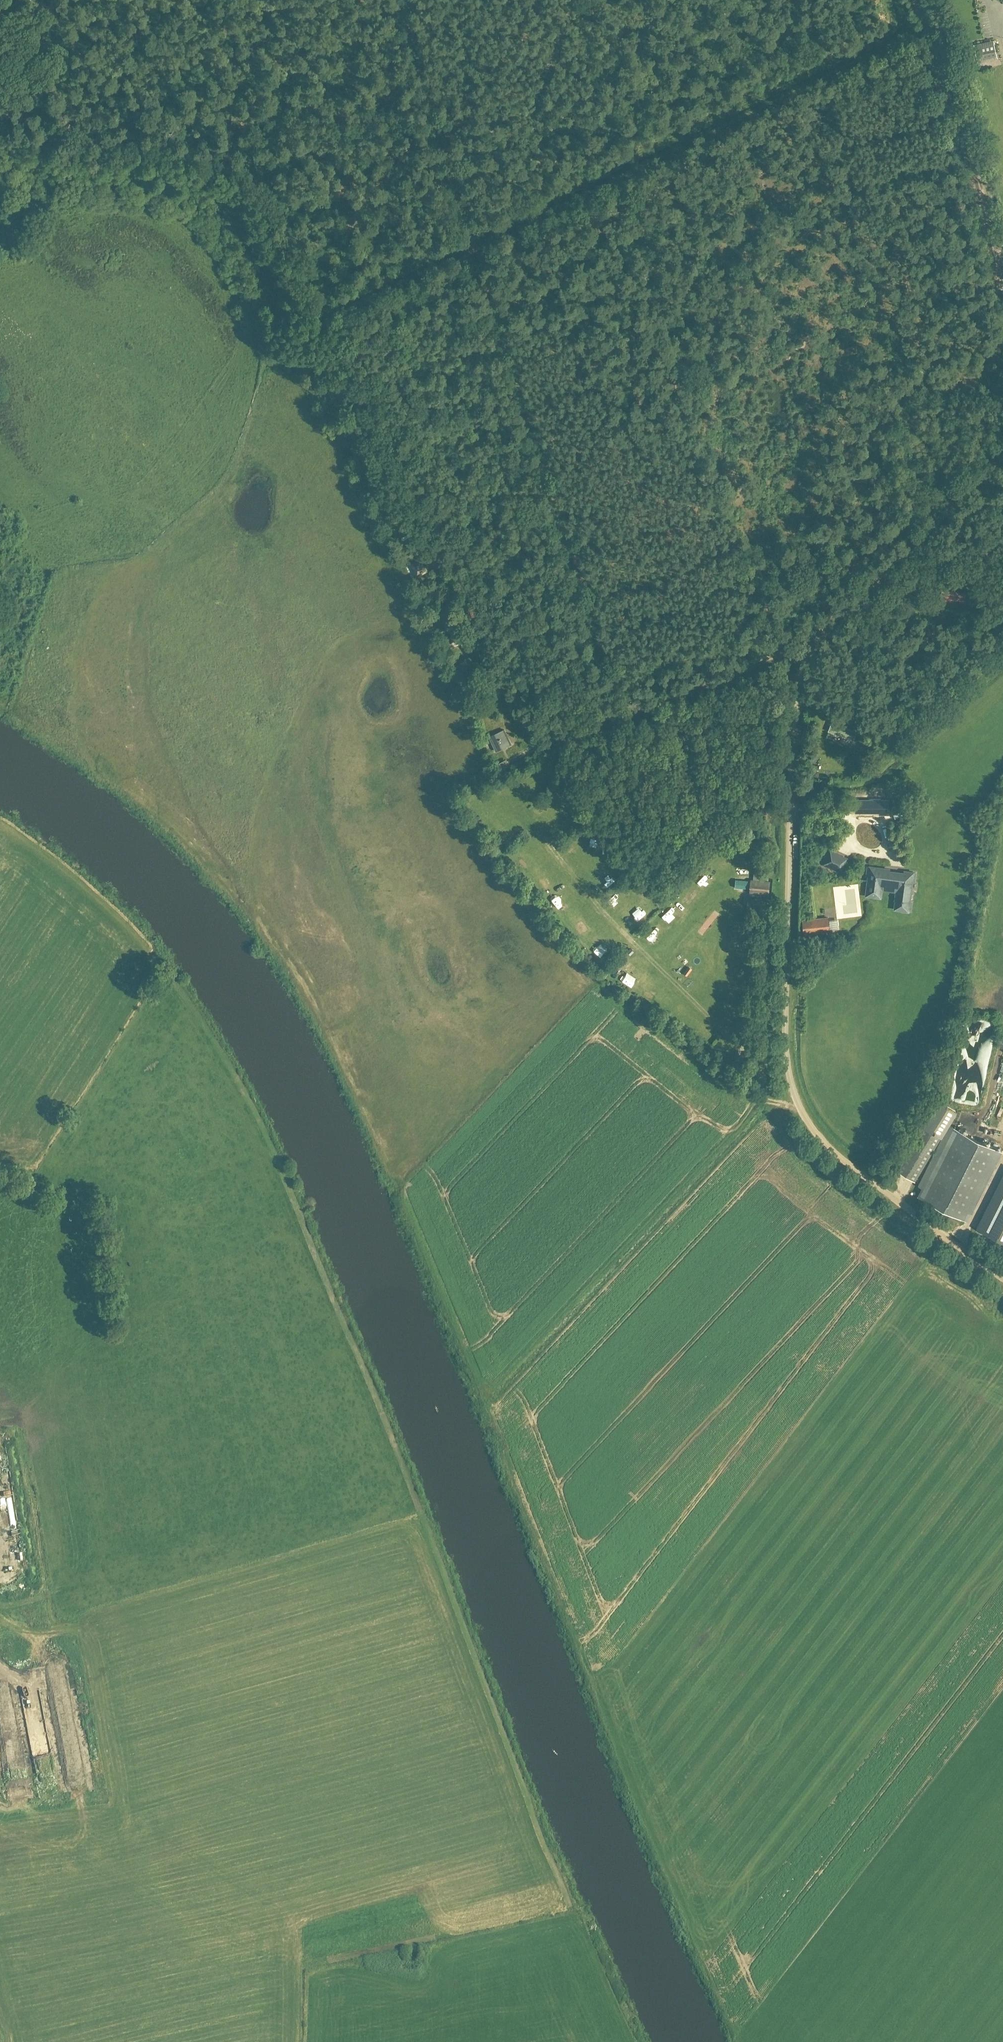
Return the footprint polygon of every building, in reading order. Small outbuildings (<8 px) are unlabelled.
[(973,46),(976,61),(996,57),(993,42),(973,46)] [(312,377),(326,361),(320,356),(306,371),(312,377)] [(336,407),(344,403),(338,390),(330,393),(336,407)] [(367,452),(361,455),(368,471),(375,468),(367,452)] [(422,562),(413,567),(417,575),(427,570),(422,562)] [(942,590),(941,598),(965,601),(966,593),(942,590)] [(856,733),(832,723),(828,732),(853,741),(856,733)] [(490,737),(496,751),(512,744),(505,730),(490,737)] [(522,792),(532,786),(528,779),(518,785),(522,792)] [(543,815),(553,809),(547,800),(537,806),(543,815)] [(880,815),(889,815),(889,800),(856,800),(856,813),(880,813),(880,815)] [(488,804),(481,809),(487,817),(494,812),(488,804)] [(816,809),(814,816),(825,819),(827,812),(816,809)] [(566,846),(571,855),(580,850),(576,841),(566,846)] [(841,874),(847,859),(835,854),(836,852),(832,850),(824,866),(841,874)] [(521,860),(529,871),(537,865),(529,853),(521,860)] [(614,864),(619,872),(626,867),(621,859),(614,864)] [(910,902),(913,880),(915,880),(915,873),(904,872),(904,874),(890,872),(890,870),(868,867),(867,877),(869,877),(866,896),(880,898),(882,889),(897,891),(896,901),(896,902),(895,909),(903,910),(903,911),(910,912),(910,911),(909,911),(909,907),(911,907),(912,902),(910,902)] [(544,890),(553,886),(548,875),(539,879),(544,890)] [(768,882),(752,881),(750,893),(766,895),(768,882)] [(701,888),(690,888),(690,896),(701,897),(701,888)] [(637,896),(648,902),(652,894),(640,889),(637,896)] [(623,899),(618,892),(611,897),(615,904),(623,899)] [(559,895),(554,900),(562,908),(567,903),(559,895)] [(761,900),(747,899),(747,909),(760,910),(761,900)] [(675,910),(687,910),(687,901),(675,901),(675,910)] [(640,925),(649,916),(644,911),(635,920),(640,925)] [(660,925),(673,926),(674,917),(660,917),(660,925)] [(830,918),(829,918),(821,919),(804,922),(806,936),(832,933),(830,918)] [(590,942),(597,936),(589,927),(582,932),(590,942)] [(655,939),(654,931),(646,932),(648,940),(655,939)] [(597,940),(596,950),(606,951),(607,941),(597,940)] [(627,976),(636,966),(628,959),(619,969),(627,976)] [(738,977),(730,982),(734,988),(742,983),(738,977)] [(655,986),(649,996),(660,1002),(666,992),(655,986)] [(734,997),(728,1003),(734,1009),(740,1004),(734,997)] [(916,1181),(942,1138),(924,1127),(898,1170),(916,1181)] [(919,1198),(966,1221),(1001,1152),(954,1128),(919,1198)] [(1002,1242),(1002,1179),(978,1230),(1002,1242)] [(6,1582),(11,1579),(8,1572),(2,1575),(6,1582)]
